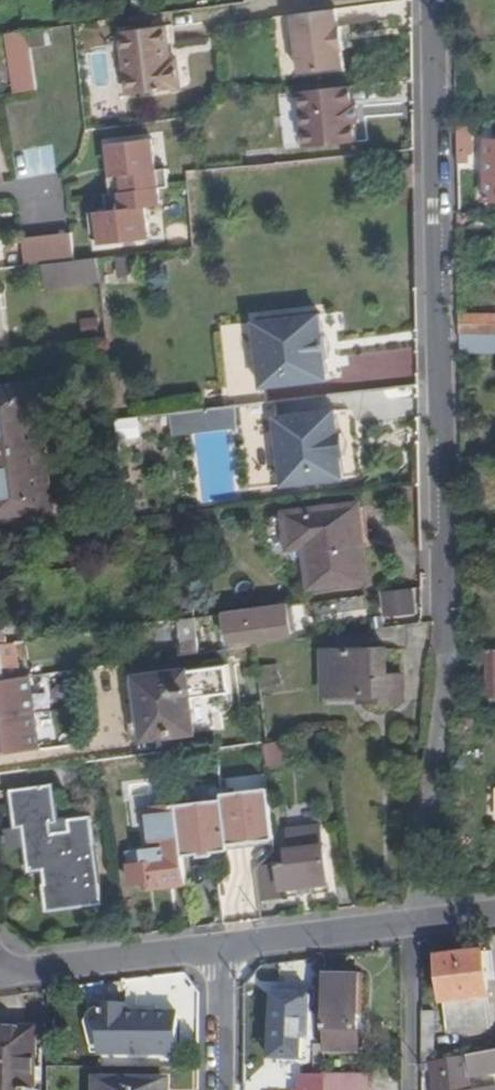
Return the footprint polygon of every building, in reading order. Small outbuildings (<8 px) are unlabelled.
[(336,9),(292,15),(301,74),(344,69),(342,51),(346,51),(342,27),(338,27),(336,9)] [(163,27),(119,34),(129,97),(180,91),(175,61),(168,61),(163,27)] [(50,88),(43,31),(29,33),(37,90),(50,88)] [(37,90),(29,33),(17,34),(25,93),(35,91),(37,90)] [(353,106),(302,111),(306,149),(358,143),(353,106)] [(458,129),(458,157),(472,157),(473,129),(458,129)] [(104,243),(151,238),(147,208),(162,206),(160,188),(170,187),(167,168),(156,170),(152,139),(109,145),(112,165),(114,165),(115,176),(109,176),(112,194),(106,194),(108,211),(101,212),(103,224),(101,224),(102,229),(99,239),(104,240),(104,243)] [(43,262),(73,258),(70,230),(21,236),(25,264),(43,262)] [(73,258),(43,262),(46,284),(99,277),(97,256),(73,258)] [(131,256),(115,257),(117,270),(132,268),(131,256)] [(330,314),(264,321),(266,343),(263,343),(259,349),(260,360),(266,365),(269,365),(271,387),(337,380),(335,358),(338,358),(335,336),(333,336),(330,314)] [(462,335),(494,336),(494,316),(461,316),(462,335)] [(462,335),(462,351),(494,351),(494,336),(462,335)] [(41,447),(34,387),(0,391),(0,453),(41,447)] [(190,411),(178,413),(180,426),(192,425),(190,411)] [(284,488),(343,481),(341,457),(344,457),(341,435),(338,436),(336,412),(276,418),(284,488)] [(0,453),(0,514),(49,507),(41,447),(0,453)] [(284,514),(287,543),(362,534),(359,506),(284,514)] [(362,534),(287,543),(288,551),(304,549),(309,590),(368,583),(362,534)] [(409,590),(380,594),(383,616),(411,612),(409,590)] [(287,608),(227,615),(230,643),(291,635),(287,608)] [(208,637),(205,617),(194,618),(197,638),(208,637)] [(180,620),(185,658),(199,655),(197,638),(194,618),(180,620)] [(23,682),(18,643),(6,645),(0,646),(0,685),(23,682)] [(388,650),(323,653),(325,696),(361,696),(361,704),(403,701),(402,675),(389,675),(388,650)] [(476,653),(476,666),(489,666),(488,694),(494,694),(494,653),(476,653)] [(278,664),(255,669),(258,685),(281,681),(278,664)] [(228,667),(125,679),(132,740),(213,731),(212,714),(227,712),(232,704),(228,667)] [(40,715),(34,680),(23,682),(0,685),(0,721),(40,715)] [(45,752),(40,715),(0,721),(0,758),(45,752)] [(265,746),(270,766),(285,763),(281,743),(265,746)] [(11,791),(15,827),(24,826),(29,871),(45,870),(46,885),(43,885),(45,911),(101,903),(91,818),(68,820),(70,832),(51,834),(50,822),(57,822),(52,786),(11,791)] [(144,864),(129,865),(128,866),(131,884),(148,882),(164,879),(165,887),(186,884),(176,805),(147,809),(153,848),(142,850),(144,864)] [(320,827),(287,831),(290,852),(293,852),(294,863),(279,864),(282,889),(329,883),(325,846),(322,846),(320,827)] [(144,864),(142,850),(128,851),(129,865),(144,864)] [(149,890),(165,887),(164,879),(148,882),(149,890)] [(483,955),(442,961),(451,1033),(493,1027),(483,955)] [(360,979),(325,979),(325,1052),(359,1052),(360,979)] [(307,996),(274,994),(274,1015),(279,1015),(276,1060),(304,1061),(307,996)] [(129,1006),(104,1007),(104,1055),(175,1055),(176,1017),(129,1017),(129,1006)] [(424,1034),(425,1066),(434,1065),(437,1064),(437,1012),(425,1012),(424,1034)] [(0,1029),(0,1089),(34,1089),(36,1029),(0,1029)] [(470,1080),(494,1076),(494,1053),(437,1064),(434,1065),(436,1089),(471,1089),(470,1080)] [(325,1079),(325,1089),(370,1089),(370,1078),(325,1079)] [(294,1089),(325,1089),(325,1079),(301,1079),(301,1087),(294,1087),(294,1089)]
